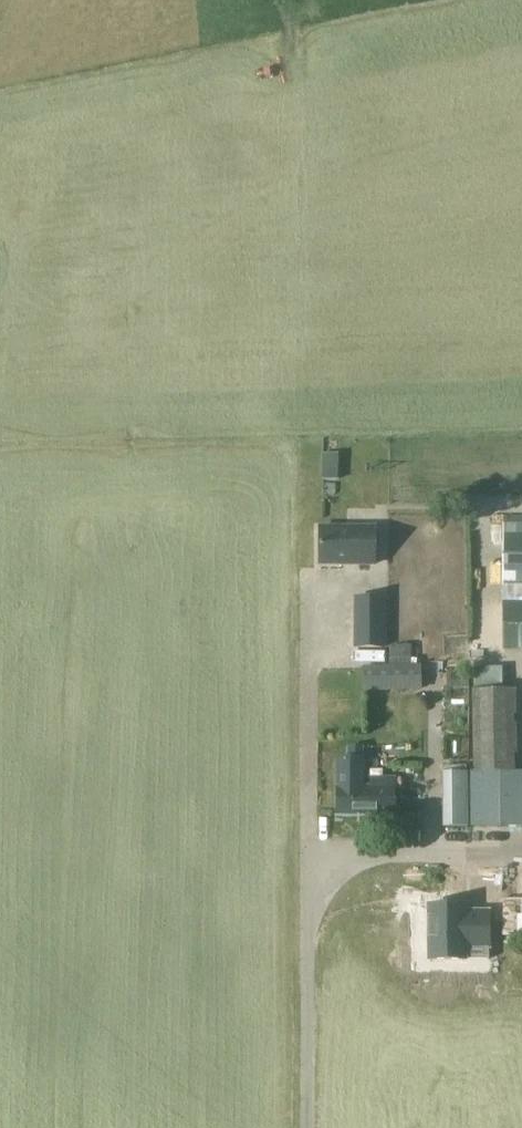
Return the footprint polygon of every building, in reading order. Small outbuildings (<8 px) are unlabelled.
[(373,527),(321,527),(321,564),(373,565),(373,527)] [(521,586),(521,528),(502,528),(501,586),(521,586)] [(355,598),(355,648),(383,648),(384,598),(355,598)] [(521,646),(521,601),(506,601),(506,646),(521,646)] [(409,649),(389,650),(389,667),(409,666),(409,649)] [(361,668),(317,669),(318,692),(362,691),(419,689),(418,667),(361,668)] [(472,689),(473,828),(521,827),(521,768),(513,768),(512,689),(472,689)] [(337,760),(337,787),(363,787),(363,747),(346,747),(346,760),(337,760)] [(443,826),(467,826),(467,770),(443,771),(443,826)] [(363,787),(337,787),(337,788),(337,814),(394,814),(394,780),(369,780),(369,787),(363,787)] [(501,900),(502,934),(521,933),(521,899),(501,900)] [(465,906),(429,906),(430,960),(465,960),(465,948),(488,948),(489,948),(488,912),(474,912),(474,916),(465,917),(465,912),(465,906)]
